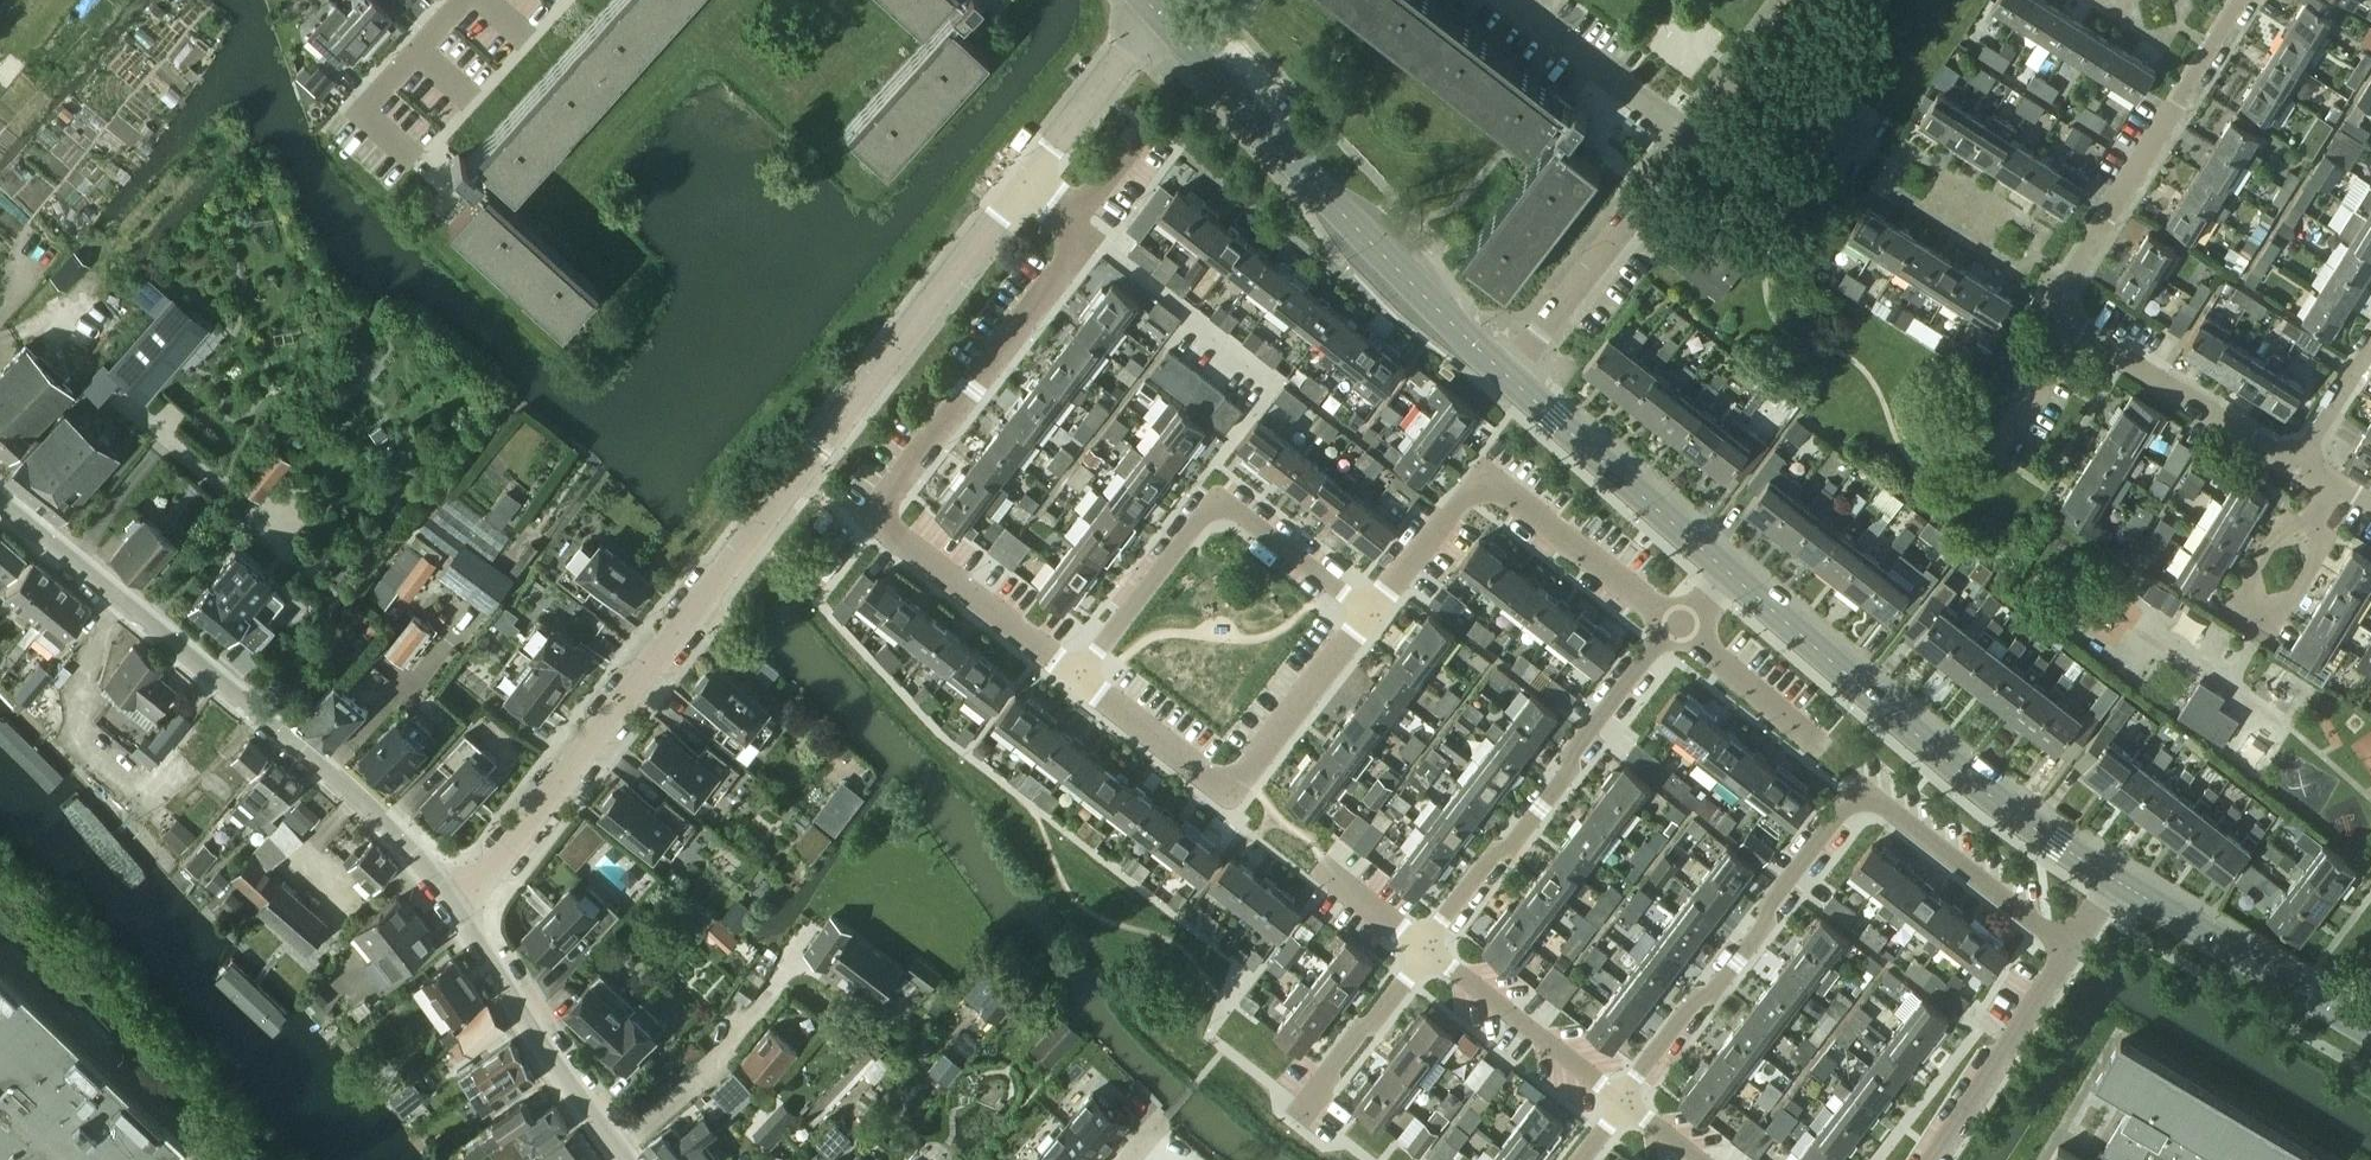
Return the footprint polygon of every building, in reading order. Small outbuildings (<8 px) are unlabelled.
[(347,14),(375,40),(387,26),(383,22),(390,14),(375,0),(359,0),(347,14)] [(401,11),(411,0),(389,0),(401,11)] [(495,175),(511,190),(684,0),(610,0),(464,160),(469,164),(475,157),(495,175)] [(935,9),(943,0),(891,0),(919,26),(935,9)] [(945,18),(954,26),(976,2),(974,0),(943,0),(935,9),(945,18)] [(1546,129),(1561,109),(1569,115),(1573,110),(1431,0),(1342,0),(1531,147),(1546,129)] [(2017,24),(2032,0),(1997,0),(1992,8),(2017,24)] [(2041,39),(2059,10),(2042,0),(2032,0),(2017,24),(2041,39)] [(2318,44),(2334,18),(2340,8),(2328,0),(2303,0),(2306,2),(2290,27),(2318,44)] [(337,5),(308,36),(338,64),(347,54),(351,57),(358,49),(363,53),(375,40),(347,14),(337,5)] [(2041,39),(2065,54),(2083,26),(2059,10),(2041,39)] [(843,129),(883,166),(985,55),(954,26),(945,18),(843,129)] [(2065,54),(2089,69),(2107,41),(2083,26),(2065,54)] [(2274,52),(2302,69),(2318,44),(2290,27),(2274,52)] [(2089,69),(2113,84),(2131,56),(2107,41),(2089,69)] [(1979,56),(1991,64),(1999,52),(1987,44),(1979,56)] [(1991,64),(2003,72),(2011,59),(1999,52),(1991,64)] [(2258,78),(2286,95),(2302,69),(2274,52),(2258,78)] [(2366,74),(2370,66),(2370,57),(2366,54),(2357,68),(2366,74)] [(2113,84),(2138,100),(2156,71),(2131,56),(2113,84)] [(1969,80),(1978,86),(1986,72),(1977,66),(1969,80)] [(2348,83),(2357,89),(2366,74),(2357,68),(2348,83)] [(1978,86),(1987,92),(1996,78),(1986,72),(1978,86)] [(2027,87),(2040,94),(2047,82),(2035,75),(2027,87)] [(2242,104),(2269,121),(2286,95),(2258,78),(2242,104)] [(2040,94),(2052,102),(2059,90),(2047,82),(2040,94)] [(2366,110),(2370,103),(2370,92),(2367,90),(2358,105),(2366,110)] [(1945,138),(1963,110),(1938,94),(1921,122),(1922,123),(1920,126),(1935,136),(1937,133),(1945,138)] [(2017,110),(2026,116),(2035,102),(2025,97),(2017,110)] [(2026,116),(2035,122),(2044,108),(2035,102),(2026,116)] [(1551,134),(1557,138),(1566,145),(1586,119),(1583,117),(1588,111),(1578,103),(1573,110),(1569,115),(1561,109),(1546,129),(1551,134)] [(2325,119),(2334,124),(2343,110),(2334,104),(2325,119)] [(2076,117),(2088,124),(2095,112),(2083,105),(2076,117)] [(2348,119),(2357,125),(2366,110),(2358,105),(2348,119)] [(1967,156),(1987,125),(1963,110),(1945,138),(1953,143),(1951,146),(1967,156)] [(2088,124),(2100,132),(2107,120),(2095,112),(2088,124)] [(2216,146),(2243,163),(2254,170),(2262,157),(2251,150),(2259,136),(2232,119),(2216,146)] [(2316,133),(2325,139),(2334,124),(2325,119),(2316,133)] [(1994,168),(2011,140),(1987,125),(1967,156),(1984,166),(1985,163),(1994,168)] [(2065,141),(2074,146),(2083,133),(2074,127),(2065,141)] [(2074,146),(2084,152),(2092,138),(2083,133),(2074,146)] [(1464,257),(1508,291),(1600,172),(1566,145),(1557,138),(1464,257)] [(2016,186),(2035,155),(2011,140),(1994,168),(2002,173),(2000,176),(2016,186)] [(2335,140),(2326,155),(2335,161),(2344,146),(2335,140)] [(2216,146),(2200,171),(2227,188),(2243,163),(2216,146)] [(481,190),(485,185),(495,175),(475,157),(469,164),(464,160),(458,155),(450,164),(455,169),(453,172),(470,188),(474,184),(481,190)] [(2034,193),(2042,198),(2059,170),(2035,155),(2016,186),(2032,196),(2034,193)] [(2310,180),(2330,193),(2346,168),(2335,161),(2326,155),(2310,180)] [(2048,206),(2064,216),(2065,213),(2066,214),(2089,178),(2064,162),(2059,170),(2042,198),(2050,203),(2048,206)] [(2184,196),(2211,213),(2223,221),(2231,209),(2219,201),(2227,188),(2200,171),(2184,196)] [(2282,187),(2291,192),(2300,178),(2291,172),(2282,187)] [(2370,218),(2370,184),(2370,183),(2355,208),(2370,218)] [(1141,238),(1158,216),(1175,194),(1163,184),(1128,229),(1141,238)] [(448,226),(560,328),(597,287),(485,185),(481,190),(448,226)] [(2273,201),(2282,207),(2291,192),(2282,187),(2273,201)] [(1158,216),(1181,234),(1205,203),(1191,192),(1187,197),(1178,190),(1175,194),(1158,216)] [(2294,206),(2303,211),(2312,196),(2303,191),(2294,206)] [(2167,222),(2195,239),(2211,213),(2184,196),(2167,222)] [(1181,234),(1204,251),(1224,225),(1216,219),(1220,214),(1205,203),(1181,234)] [(2285,220),(2293,226),(2303,211),(2294,206),(2285,220)] [(2370,254),(2370,218),(2355,208),(2339,234),(2351,241),(2370,254)] [(1874,252),(1891,224),(1866,209),(1849,237),(1850,237),(1848,240),(1864,250),(1866,247),(1874,252)] [(2250,237),(2259,243),(2268,228),(2259,223),(2250,237)] [(1668,260),(1719,299),(1758,249),(1727,224),(1712,243),(1693,228),(1689,234),(1668,260)] [(1896,270),(1915,240),(1891,224),(1874,252),(1882,257),(1880,260),(1896,270)] [(1204,251),(1227,269),(1247,243),(1224,225),(1204,251)] [(2133,259),(2160,277),(2176,251),(2149,233),(2133,259)] [(2241,252),(2250,258),(2259,243),(2250,237),(2241,252)] [(1916,291),(1939,255),(1915,240),(1896,270),(1911,280),(1908,286),(1916,291)] [(2362,284),(2370,270),(2370,254),(2351,241),(2335,267),(2362,284)] [(1128,254),(1152,272),(1161,260),(1138,242),(1128,254)] [(2262,256),(2271,262),(2280,247),(2271,242),(2262,256)] [(1227,269),(1249,286),(1269,260),(1247,243),(1227,269)] [(53,277),(64,287),(86,264),(74,254),(53,277)] [(1944,300),(1963,270),(1939,255),(1916,291),(1925,297),(1929,291),(1944,300)] [(2252,271),(2261,277),(2271,262),(2262,256),(2252,271)] [(2116,285),(2144,302),(2160,277),(2133,259),(2116,285)] [(1249,286),(1272,304),(1295,273),(1281,262),(1277,267),(1269,260),(1249,286)] [(2319,292),(2346,309),(2362,284),(2335,267),(2319,292)] [(1166,283),(1174,290),(1184,277),(1175,270),(1166,283)] [(1965,321),(1970,313),(1987,285),(1963,270),(1944,300),(1959,310),(1956,315),(1965,321)] [(1294,321),(1314,296),(1306,289),(1310,285),(1295,273),(1272,304),(1294,321)] [(1839,287),(1848,293),(1857,279),(1848,273),(1839,287)] [(1174,290),(1183,297),(1193,284),(1184,277),(1174,290)] [(1848,293),(1857,298),(1866,285),(1857,279),(1848,293)] [(2193,297),(2202,302),(2211,288),(2203,282),(2193,297)] [(1090,303),(1121,327),(1139,304),(1113,284),(1106,293),(1101,289),(1090,303)] [(1976,321),(1992,331),(1994,328),(1995,328),(2012,300),(1987,285),(1970,313),(1978,318),(1976,321)] [(2232,298),(2247,307),(2253,298),(2238,289),(2232,298)] [(2302,318),(2330,335),(2346,309),(2319,292),(2302,318)] [(1317,339),(1337,313),(1314,296),(1294,321),(1317,339)] [(171,297),(107,369),(143,401),(159,383),(206,329),(191,316),(192,315),(171,297)] [(2189,303),(2198,309),(2202,302),(2193,297),(2189,303)] [(2247,307),(2262,316),(2267,307),(2253,298),(2247,307)] [(1149,313),(1172,332),(1181,319),(1158,301),(1149,313)] [(2169,328),(2181,336),(2198,309),(2189,303),(2186,301),(2169,328)] [(1084,322),(1077,330),(1103,350),(1121,327),(1090,303),(1079,318),(1084,322)] [(1887,317),(1896,323),(1905,309),(1896,304),(1887,317)] [(1211,318),(1220,325),(1229,312),(1220,305),(1211,318)] [(1896,323),(1906,329),(1914,315),(1905,309),(1896,323)] [(1220,325),(1229,332),(1238,320),(1229,312),(1220,325)] [(1331,367),(1339,357),(1359,331),(1337,313),(1317,339),(1329,348),(1321,358),(1331,367)] [(2283,329),(2297,338),(2303,329),(2288,320),(2283,329)] [(2183,350),(2209,367),(2226,339),(2200,323),(2183,350)] [(1608,388),(1634,354),(1648,336),(1639,328),(1624,347),(1609,336),(1583,369),(1608,388)] [(2296,340),(2315,352),(2322,341),(2303,329),(2297,338),(2296,340)] [(1077,330),(1060,352),(1086,372),(1103,350),(1077,330)] [(1339,357),(1362,374),(1386,343),(1371,332),(1367,337),(1359,331),(1339,357)] [(1935,348),(1945,353),(1953,340),(1944,334),(1935,348)] [(2016,339),(2008,352),(2032,367),(2040,355),(2016,339)] [(2209,367),(2234,382),(2252,355),(2226,339),(2209,367)] [(1945,353),(1954,359),(1962,346),(1953,340),(1945,353)] [(1256,353),(1265,360),(1275,348),(1265,341),(1256,353)] [(1353,385),(1376,403),(1405,366),(1397,359),(1400,355),(1386,343),(1362,374),(1353,385)] [(7,459),(28,437),(71,392),(25,346),(0,373),(0,452),(7,459)] [(1654,357),(1663,365),(1672,354),(1662,346),(1654,357)] [(1265,360),(1274,367),(1284,355),(1275,348),(1265,360)] [(1151,374),(1162,383),(1180,360),(1169,351),(1151,374)] [(1042,375),(1068,395),(1078,402),(1086,391),(1077,384),(1086,372),(1060,352),(1042,375)] [(1608,388),(1631,406),(1657,373),(1634,354),(1608,388)] [(2234,382),(2260,398),(2277,371),(2252,355),(2234,382)] [(1125,366),(1137,376),(1144,367),(1132,357),(1125,366)] [(1162,383),(1174,391),(1192,368),(1180,360),(1162,383)] [(1677,375),(1687,383),(1695,372),(1685,364),(1677,375)] [(2000,364),(1993,376),(2017,391),(2024,379),(2000,364)] [(1118,375),(1130,385),(1137,376),(1125,366),(1118,375)] [(1409,376),(1422,386),(1429,377),(1416,367),(1409,376)] [(1174,391),(1185,400),(1203,377),(1192,368),(1174,391)] [(2260,398),(2286,415),(2303,387),(2277,371),(2260,398)] [(1631,406),(1655,424),(1681,391),(1657,373),(1631,406)] [(1025,397),(1051,417),(1068,395),(1042,375),(1025,397)] [(1301,388),(1310,395),(1320,383),(1311,376),(1301,388)] [(1185,400),(1196,409),(1214,386),(1203,377),(1185,400)] [(1138,391),(1150,400),(1157,391),(1145,381),(1138,391)] [(1310,395),(1319,402),(1329,390),(1320,383),(1310,395)] [(1678,442),(1704,409),(1719,390),(1709,383),(1694,402),(1681,391),(1655,424),(1678,442)] [(1440,404),(1431,416),(1462,439),(1473,425),(1468,421),(1475,413),(1438,384),(1429,396),(1440,404)] [(1196,409),(1207,418),(1225,395),(1214,386),(1196,409)] [(1274,399),(1298,417),(1307,405),(1284,387),(1274,399)] [(1207,418),(1226,432),(1244,409),(1225,395),(1207,418)] [(2108,432),(2136,449),(2141,441),(2144,443),(2154,427),(2159,431),(2167,417),(2132,395),(2125,408),(2124,407),(2108,432)] [(1007,420),(1033,440),(1051,417),(1025,397),(1007,420)] [(1170,400),(1152,424),(1161,431),(1192,455),(1203,440),(1198,437),(1205,428),(1170,400)] [(1724,412),(1733,419),(1734,419),(1734,418),(1742,408),(1732,401),(1724,412)] [(1090,412),(1102,421),(1109,412),(1097,403),(1090,412)] [(1381,413),(1394,423),(1401,413),(1388,404),(1381,413)] [(1414,438),(1444,462),(1445,461),(1440,458),(1446,450),(1450,454),(1462,439),(1431,416),(1422,408),(1404,431),(1414,438)] [(1678,442),(1702,461),(1728,427),(1727,427),(1704,409),(1678,442)] [(1346,423),(1356,430),(1365,418),(1356,411),(1346,423)] [(5,479),(58,523),(116,455),(63,412),(21,459),(5,479)] [(1083,421),(1095,430),(1102,421),(1090,412),(1083,421)] [(1311,428),(1320,435),(1330,422),(1321,415),(1311,428)] [(1110,427),(1122,437),(1129,428),(1117,418),(1110,427)] [(1731,472),(1742,481),(1769,445),(1734,418),(1734,419),(1733,419),(1727,427),(1728,427),(1702,461),(1726,479),(1731,472)] [(990,442),(1016,462),(1033,440),(1007,420),(990,442)] [(1258,468),(1281,438),(1258,420),(1238,446),(1247,452),(1243,457),(1258,468)] [(1320,435),(1329,442),(1339,430),(1330,422),(1320,435)] [(1103,436),(1115,446),(1122,437),(1110,427),(1103,436)] [(1363,436),(1376,446),(1383,437),(1370,427),(1363,436)] [(2370,480),(2370,428),(2370,427),(2370,428),(2344,468),(2369,484),(2370,480)] [(1144,453),(1170,474),(1176,466),(1181,469),(1192,455),(1161,431),(1144,453)] [(2108,432),(2093,456),(2124,475),(2134,459),(2131,457),(2136,449),(2108,432)] [(1276,475),(1284,481),(1304,456),(1281,438),(1258,468),(1272,480),(1276,475)] [(1385,453),(1422,482),(1428,473),(1433,477),(1444,462),(1414,438),(1403,452),(1392,443),(1385,453)] [(2163,466),(2177,475),(2192,450),(2178,441),(2163,466)] [(972,465),(998,485),(1016,462),(990,442),(972,465)] [(1115,467),(1126,476),(1152,496),(1170,474),(1144,453),(1133,445),(1115,467)] [(270,448),(239,485),(258,500),(279,475),(274,470),(283,459),(270,448)] [(1055,457),(1067,467),(1074,458),(1062,448),(1055,457)] [(1356,463),(1365,470),(1375,457),(1366,450),(1356,463)] [(1745,510),(1769,529),(1795,495),(1802,486),(1779,468),(1786,458),(1775,450),(1747,485),(1758,494),(1745,510)] [(1284,481),(1306,499),(1326,473),(1304,456),(1284,481)] [(2093,456),(2078,480),(2106,497),(2117,504),(2132,480),(2124,475),(2093,456)] [(1048,466),(1060,476),(1067,467),(1055,457),(1048,466)] [(1365,470),(1374,477),(1384,464),(1375,457),(1365,470)] [(1075,472),(1087,482),(1094,473),(1082,463),(1075,472)] [(950,484),(981,508),(991,516),(1009,493),(998,485),(972,465),(966,473),(961,469),(950,484)] [(2157,475),(2171,484),(2177,475),(2163,466),(2157,475)] [(1329,516),(1349,491),(1347,489),(1355,479),(1344,470),(1336,481),(1326,473),(1306,499),(1329,516)] [(2185,480),(2199,488),(2205,479),(2191,471),(2185,480)] [(1068,481),(1080,491),(1087,482),(1075,472),(1068,481)] [(1388,487),(1411,505),(1420,493),(1397,475),(1388,487)] [(1126,476),(1109,498),(1135,519),(1152,496),(1126,476)] [(2238,479),(2223,503),(2251,521),(2256,512),(2259,514),(2269,499),(2266,497),(2266,496),(2238,479)] [(2060,515),(2096,537),(2103,527),(2095,522),(2104,507),(2101,505),(2106,497),(2078,480),(2063,505),(2066,506),(2060,515)] [(2179,489),(2193,497),(2199,488),(2185,480),(2179,489)] [(1862,535),(1872,542),(1907,497),(1887,483),(1876,498),(1889,508),(1885,514),(1871,524),(1862,535)] [(937,511),(963,531),(963,530),(972,538),(979,529),(970,522),(981,508),(950,484),(939,498),(944,502),(937,511)] [(1769,529),(1793,547),(1819,514),(1834,495),(1824,488),(1809,506),(1795,495),(1769,529)] [(1348,539),(1372,508),(1349,491),(1329,516),(1337,522),(1333,527),(1348,539)] [(1083,515),(1091,521),(1122,545),(1134,531),(1128,527),(1135,519),(1109,498),(1100,492),(1083,515)] [(1020,502),(1032,512),(1039,503),(1027,493),(1020,502)] [(1013,511),(1025,521),(1032,512),(1020,502),(1013,511)] [(2223,503),(2208,527),(2239,547),(2249,531),(2246,529),(2251,521),(2223,503)] [(2133,514),(2147,523),(2152,514),(2139,505),(2133,514)] [(1839,516),(1848,524),(1857,513),(1847,506),(1839,516)] [(1366,545),(1375,552),(1395,526),(1372,508),(1348,539),(1362,550),(1366,545)] [(1039,518),(1052,527),(1059,518),(1047,509),(1039,518)] [(833,517),(824,510),(822,512),(813,524),(823,531),(833,517)] [(1793,547),(1816,565),(1842,532),(1819,514),(1793,547)] [(2127,524),(2141,532),(2147,523),(2133,514),(2127,524)] [(420,530),(453,556),(464,543),(431,517),(420,530)] [(110,558),(141,584),(174,543),(142,518),(110,558)] [(1033,527),(1045,536),(1052,527),(1039,518),(1033,527)] [(2155,528),(2169,537),(2175,528),(2161,519),(2155,528)] [(1091,521),(1074,544),(1100,564),(1106,556),(1111,560),(1122,545),(1091,521)] [(988,551),(1001,560),(1019,537),(1006,527),(988,551)] [(2193,552),(2221,569),(2226,561),(2229,563),(2239,547),(2208,527),(2193,552)] [(2150,537),(2163,546),(2169,537),(2155,528),(2150,537)] [(1840,584),(1866,550),(1872,542),(1862,535),(1856,543),(1842,532),(1816,565),(1840,584)] [(24,557),(0,536),(0,586),(24,557)] [(1001,560),(1013,570),(1031,546),(1019,537),(1001,560)] [(1459,566),(1482,584),(1506,554),(1492,542),(1488,547),(1479,540),(1459,566)] [(1886,553),(1895,560),(1904,550),(1894,542),(1886,553)] [(369,597),(383,607),(421,554),(407,544),(369,597)] [(468,597),(489,612),(512,580),(464,544),(440,576),(468,597)] [(594,586),(626,611),(632,604),(636,607),(647,593),(643,590),(649,582),(602,544),(595,553),(584,544),(557,578),(584,600),(594,586)] [(1074,544),(1056,566),(1087,590),(1098,576),(1093,572),(1100,564),(1074,544)] [(1840,584),(1863,602),(1889,568),(1895,561),(1886,553),(1880,561),(1866,550),(1840,584)] [(2337,575),(2368,594),(2370,590),(2370,562),(2353,550),(2337,575)] [(2206,593),(2209,595),(2219,579),(2215,577),(2221,569),(2193,552),(2177,576),(2205,594),(2206,593)] [(207,584),(187,609),(227,641),(233,633),(253,649),(272,626),(266,621),(283,600),(268,588),(272,583),(234,553),(208,585),(207,584)] [(1482,584),(1505,602),(1525,576),(1517,570),(1521,565),(1506,554),(1482,584)] [(398,589),(410,599),(436,564),(424,555),(398,589)] [(32,560),(4,594),(43,625),(70,592),(32,560)] [(1038,589),(1064,609),(1071,601),(1076,605),(1087,590),(1056,566),(1038,589)] [(1863,602),(1887,621),(1900,604),(1911,612),(1939,577),(1928,568),(1913,587),(1889,568),(1863,602)] [(864,571),(844,598),(851,603),(858,602),(875,580),(864,571)] [(2337,575),(2322,599),(2353,618),(2368,594),(2337,575)] [(858,602),(882,620),(902,594),(878,576),(875,580),(858,602)] [(1505,602),(1527,619),(1548,593),(1525,576),(1505,602)] [(1914,642),(1938,660),(1964,627),(1941,608),(1955,590),(1944,581),(1917,617),(1927,625),(1914,642)] [(1440,590),(1430,602),(1453,621),(1463,608),(1440,590)] [(43,625),(35,635),(54,651),(62,641),(90,608),(70,592),(43,625)] [(1527,619),(1550,637),(1570,611),(1548,593),(1527,619)] [(882,620),(904,637),(924,611),(902,594),(882,620)] [(2322,599),(2307,623),(2338,642),(2353,618),(2322,599)] [(904,637),(927,655),(947,629),(924,611),(904,637)] [(1550,637),(1573,654),(1596,624),(1582,612),(1578,617),(1570,611),(1550,637)] [(1407,634),(1437,658),(1455,634),(1429,614),(1423,623),(1418,619),(1407,634)] [(388,649),(405,662),(431,629),(414,615),(388,649)] [(520,645),(570,683),(591,657),(541,618),(520,645)] [(1467,631),(1476,638),(1486,626),(1477,619),(1467,631)] [(1938,660),(1962,679),(1994,637),(2002,626),(1993,619),(1978,638),(1964,627),(1938,660)] [(2297,669),(2322,685),(2332,670),(2324,665),(2338,642),(2307,623),(2292,648),(2305,656),(2297,669)] [(1573,654),(1596,672),(1616,646),(1607,640),(1611,635),(1596,624),(1573,654)] [(1476,638),(1486,645),(1495,633),(1486,626),(1476,638)] [(927,655),(949,672),(969,646),(947,629),(927,655)] [(1400,652),(1394,660),(1420,680),(1437,658),(1407,634),(1395,648),(1400,652)] [(1985,697),(2011,663),(2026,644),(2016,637),(2008,648),(1994,637),(1962,679),(1985,697)] [(875,654),(882,663),(894,652),(886,644),(875,654)] [(2370,663),(2370,644),(2362,658),(2370,663)] [(490,682),(536,718),(553,698),(556,700),(570,683),(520,645),(490,682)] [(949,672),(972,690),(992,664),(969,646),(949,672)] [(133,647),(100,688),(145,725),(154,715),(173,690),(155,675),(160,668),(133,647)] [(1470,661),(1482,670),(1490,661),(1477,651),(1470,661)] [(882,663),(890,671),(902,660),(894,652),(882,663)] [(1513,666),(1522,673),(1531,661),(1522,654),(1513,666)] [(2009,715),(2035,681),(2049,663),(2040,655),(2025,674),(2011,663),(1985,697),(2009,715)] [(6,686),(21,698),(46,668),(32,656),(6,686)] [(2370,675),(2370,674),(2370,663),(2362,658),(2357,667),(2370,675)] [(1394,660),(1377,683),(1402,703),(1420,680),(1394,660)] [(1522,673),(1531,680),(1540,668),(1531,661),(1522,673)] [(972,690),(995,708),(1015,682),(992,664),(972,690)] [(714,734),(747,760),(773,726),(762,717),(769,709),(716,667),(710,675),(706,672),(695,685),(699,689),(693,696),(725,721),(714,734)] [(1490,676),(1502,686),(1510,677),(1497,667),(1490,676)] [(2049,692),(2058,700),(2073,681),(2063,673),(2049,692)] [(1544,691),(1567,709),(1577,696),(1554,678),(1544,691)] [(2009,715),(2032,733),(2058,700),(2035,681),(2009,715)] [(2178,716),(2223,745),(2239,720),(2219,707),(2225,697),(2200,681),(2178,716)] [(1377,683),(1359,705),(1385,725),(1402,703),(1377,683)] [(298,723),(332,751),(368,711),(335,684),(298,723)] [(913,696),(921,704),(933,694),(925,685),(913,696)] [(2097,699),(2108,708),(2119,694),(2107,686),(2097,699)] [(1442,697),(1454,707),(1461,698),(1449,688),(1442,697)] [(1656,719),(1679,737),(1703,706),(1688,695),(1684,700),(1676,693),(1656,719)] [(921,704),(929,713),(940,702),(933,694),(921,704)] [(1532,694),(1514,717),(1540,737),(1558,714),(1532,694)] [(996,722),(1019,740),(1043,710),(1028,698),(1024,703),(1016,696),(996,722)] [(1435,706),(1447,716),(1454,707),(1442,697),(1435,706)] [(536,718),(540,721),(556,700),(553,698),(536,718)] [(2056,752),(2057,751),(2069,735),(2080,744),(2108,708),(2097,699),(2082,718),(2058,700),(2032,733),(2056,752)] [(2124,699),(2113,712),(2124,721),(2135,707),(2124,699)] [(1462,713),(1474,722),(1481,713),(1469,704),(1462,713)] [(1359,705),(1342,728),(1367,748),(1385,725),(1359,705)] [(1701,754),(1721,728),(1713,722),(1717,717),(1703,706),(1679,737),(1701,754)] [(174,709),(148,739),(145,743),(162,757),(191,724),(174,709)] [(1019,740),(1042,758),(1062,732),(1053,726),(1057,721),(1043,710),(1019,740)] [(2083,773),(2107,792),(2133,758),(2110,740),(2124,721),(2113,712),(2085,748),(2086,748),(2096,757),(2084,772),(2083,773)] [(47,790),(64,775),(2,713),(0,715),(0,743),(47,790)] [(391,786),(401,795),(426,767),(416,758),(425,748),(424,747),(434,736),(409,713),(400,724),(398,723),(363,762),(366,764),(366,768),(373,775),(378,775),(390,787),(391,786)] [(1455,722),(1467,731),(1474,722),(1462,713),(1455,722)] [(1514,717),(1496,739),(1522,759),(1540,737),(1514,717)] [(956,738),(965,746),(975,733),(966,726),(956,738)] [(1342,728),(1324,750),(1355,775),(1373,752),(1367,748),(1342,728)] [(1724,772),(1744,746),(1721,728),(1701,754),(1724,772)] [(1042,758),(1064,775),(1084,749),(1062,732),(1042,758)] [(443,823),(450,829),(496,780),(488,772),(498,762),(466,733),(438,763),(450,776),(423,805),(431,811),(427,815),(440,826),(443,823)] [(702,794),(714,803),(740,769),(707,744),(696,757),(665,733),(659,740),(655,737),(644,751),(648,754),(642,762),(696,803),(702,794)] [(1407,742),(1419,752),(1426,743),(1414,733),(1407,742)] [(2057,751),(2068,759),(2080,744),(2069,735),(2057,751)] [(129,753),(149,770),(160,757),(144,743),(148,739),(144,736),(129,753)] [(973,751),(982,759),(992,746),(982,739),(973,751)] [(1496,739),(1479,762),(1510,786),(1521,772),(1516,768),(1522,759),(1496,739)] [(234,759),(252,774),(268,755),(250,740),(234,759)] [(1400,751),(1412,761),(1419,752),(1407,742),(1400,751)] [(1627,755),(1649,772),(1659,760),(1637,743),(1627,755)] [(1718,780),(1740,797),(1767,763),(1744,746),(1724,772),(1718,780)] [(2131,810),(2157,776),(2173,755),(2163,747),(2146,768),(2133,758),(2107,792),(2131,810)] [(2074,763),(2084,772),(2096,757),(2086,748),(2074,763)] [(1064,775),(1087,793),(1107,767),(1084,749),(1064,775)] [(1427,758),(1439,767),(1446,758),(1434,749),(1427,758)] [(1302,769),(1332,793),(1341,781),(1352,789),(1360,779),(1355,775),(1324,750),(1318,758),(1313,755),(1302,769)] [(247,821),(258,808),(288,772),(272,758),(231,808),(247,821)] [(1420,767),(1432,777),(1439,767),(1427,758),(1420,767)] [(1461,785),(1487,805),(1493,796),(1499,801),(1510,786),(1479,762),(1461,785)] [(1756,796),(1769,807),(1793,776),(1778,765),(1775,770),(1767,763),(1740,797),(1739,800),(1748,807),(1756,796)] [(1607,789),(1633,809),(1651,786),(1625,766),(1618,774),(1613,771),(1602,785),(1607,789)] [(1009,780),(1018,787),(1028,774),(1019,767),(1009,780)] [(1087,793),(1109,810),(1129,784),(1107,767),(1087,793)] [(2177,779),(2186,787),(2195,776),(2185,768),(2177,779)] [(1289,796),(1314,816),(1332,793),(1302,769),(1291,784),(1295,788),(1289,796)] [(1664,784),(1673,791),(1683,778),(1674,771),(1664,784)] [(258,823),(270,834),(278,825),(272,820),(304,785),(288,772),(258,808),(265,814),(258,823)] [(1769,807),(1792,825),(1812,799),(1804,792),(1807,788),(1793,776),(1769,807)] [(2131,810),(2154,828),(2180,795),(2157,776),(2131,810)] [(1673,791),(1682,798),(1692,785),(1683,778),(1673,791)] [(1372,788),(1384,797),(1391,788),(1379,779),(1372,788)] [(1109,810),(1132,828),(1152,802),(1129,784),(1109,810)] [(1032,797),(1041,804),(1051,792),(1042,785),(1032,797)] [(1444,807),(1470,827),(1487,805),(1461,785),(1444,807)] [(660,849),(671,858),(697,824),(665,798),(654,812),(623,787),(617,795),(613,792),(602,805),(606,808),(600,816),(653,858),(660,849)] [(2154,828),(2178,846),(2204,813),(2218,794),(2209,787),(2194,805),(2180,795),(2154,828)] [(1365,797),(1377,806),(1384,797),(1372,788),(1365,797)] [(1589,812),(1615,832),(1633,809),(1607,789),(1589,812)] [(120,878),(133,886),(147,873),(141,861),(92,806),(76,792),(60,807),(72,824),(120,878)] [(1041,804),(1050,811),(1060,799),(1051,792),(1041,804)] [(1392,803),(1404,813),(1411,804),(1399,794),(1392,803)] [(1132,828),(1154,845),(1174,819),(1152,802),(1132,828)] [(1420,825),(1426,830),(1452,850),(1470,827),(1444,807),(1438,802),(1420,825)] [(1385,812),(1397,822),(1404,813),(1392,803),(1385,812)] [(1666,813),(1679,822),(1686,813),(1673,804),(1666,813)] [(2178,846),(2201,865),(2228,831),(2242,812),(2232,805),(2218,824),(2204,813),(2178,846)] [(1709,819),(1718,826),(1728,813),(1719,806),(1709,819)] [(1572,834),(1598,854),(1615,832),(1589,812),(1572,834)] [(1340,836),(1353,846),(1371,823),(1358,813),(1340,836)] [(1718,826),(1727,833),(1737,820),(1728,813),(1718,826)] [(2280,824),(2290,831),(2297,822),(2287,814),(2280,824)] [(259,909),(307,951),(330,925),(282,882),(282,883),(267,869),(304,839),(286,816),(278,825),(270,834),(232,876),(263,904),(259,909)] [(1154,845),(1177,863),(1201,832),(1186,821),(1182,826),(1174,819),(1154,845)] [(1686,828),(1699,838),(1706,829),(1693,819),(1686,828)] [(1077,832),(1086,839),(1096,827),(1087,820),(1077,832)] [(1353,846),(1365,855),(1383,832),(1371,823),(1353,846)] [(2201,865),(2225,883),(2251,850),(2251,849),(2266,831),(2256,823),(2242,842),(2228,831),(2201,865)] [(1086,839),(1095,846),(1105,834),(1096,827),(1086,839)] [(2304,868),(2337,894),(2356,870),(2304,829),(2296,840),(2315,854),(2304,868)] [(1409,852),(1435,872),(1440,877),(1451,862),(1446,858),(1452,850),(1426,830),(1409,852)] [(1741,843),(1764,861),(1773,849),(1750,831),(1741,843)] [(1177,863),(1200,881),(1220,855),(1211,848),(1215,843),(1201,832),(1177,863)] [(1554,857),(1580,877),(1598,854),(1572,834),(1554,857)] [(373,841),(398,866),(401,863),(376,838),(373,841)] [(1638,849),(1650,859),(1657,850),(1645,840),(1638,849)] [(2278,863),(2285,853),(2268,840),(2261,849),(2278,863)] [(344,861),(375,890),(398,866),(373,841),(360,854),(355,850),(344,861)] [(1875,889),(1899,859),(1884,847),(1881,852),(1872,845),(1852,871),(1875,889)] [(1710,869),(1736,889),(1754,866),(1728,846),(1710,869)] [(1631,858),(1643,868),(1650,859),(1638,849),(1631,858)] [(1391,875),(1417,896),(1435,872),(1409,852),(1391,875)] [(2286,891),(2319,917),(2337,894),(2304,868),(2285,853),(2278,863),(2296,878),(2286,891)] [(1122,867),(1131,874),(1141,862),(1132,855),(1122,867)] [(1658,865),(1670,874),(1677,865),(1665,856),(1658,865)] [(1211,883),(1234,901),(1254,875),(1231,857),(1211,883)] [(1537,879),(1563,899),(1580,877),(1554,857),(1537,879)] [(1889,918),(1918,881),(1910,875),(1913,870),(1899,859),(1875,889),(1887,898),(1878,910),(1889,918)] [(1131,874),(1140,881),(1150,869),(1141,862),(1131,874)] [(2242,873),(2270,895),(2278,885),(2250,863),(2242,873)] [(1651,874),(1663,883),(1670,874),(1658,865),(1651,874)] [(1693,892),(1719,912),(1736,889),(1710,869),(1693,892)] [(1234,901),(1256,918),(1280,888),(1266,876),(1262,881),(1254,875),(1234,901)] [(1519,902),(1545,922),(1563,899),(1537,879),(1519,902)] [(1920,924),(1940,898),(1918,881),(1889,918),(1900,927),(1909,915),(1920,924)] [(545,955),(552,962),(579,932),(592,943),(620,913),(588,884),(579,894),(571,887),(525,937),(532,944),(529,947),(541,959),(545,955)] [(1603,894),(1615,904),(1622,895),(1610,885),(1603,894)] [(1256,918),(1279,936),(1300,910),(1291,904),(1295,899),(1280,888),(1256,918)] [(1168,903),(1177,910),(1187,898),(1177,890),(1168,903)] [(2267,915),(2300,941),(2319,917),(2286,891),(2267,915)] [(1675,914),(1701,934),(1719,912),(1693,892),(1675,914)] [(1596,903),(1608,913),(1615,904),(1603,894),(1596,903)] [(1824,908),(1847,926),(1856,913),(1833,895),(1824,908)] [(356,930),(375,953),(420,917),(407,901),(403,904),(397,898),(356,930)] [(1934,953),(1943,942),(1963,916),(1940,898),(1920,924),(1933,934),(1925,946),(1934,953)] [(1623,910),(1635,919),(1642,910),(1630,901),(1623,910)] [(1508,906),(1497,921),(1528,944),(1545,922),(1519,902),(1513,910),(1508,906)] [(1616,919),(1628,928),(1635,919),(1623,910),(1616,919)] [(1304,921),(1316,931),(1324,922),(1311,912),(1304,921)] [(1199,927),(1208,934),(1217,921),(1208,914),(1199,927)] [(1658,937),(1684,957),(1701,934),(1675,914),(1658,937)] [(833,962),(881,997),(902,969),(831,916),(805,952),(828,968),(833,962)] [(1943,942),(1965,959),(1989,929),(1974,917),(1971,922),(1963,916),(1943,942)] [(375,953),(393,976),(434,944),(429,937),(433,934),(420,917),(375,953)] [(1821,918),(1803,941),(1829,961),(1840,948),(1847,953),(1854,943),(1821,918)] [(1208,934),(1217,941),(1226,929),(1217,921),(1208,934)] [(1484,948),(1510,968),(1517,959),(1523,963),(1534,949),(1528,944),(1497,921),(1486,935),(1490,939),(1484,948)] [(1860,936),(1869,943),(1879,931),(1870,924),(1860,936)] [(1965,959),(1988,977),(2009,951),(2000,945),(2004,940),(1989,929),(1965,959)] [(1568,939),(1580,949),(1587,940),(1575,930),(1568,939)] [(1869,943),(1878,950),(1888,938),(1879,931),(1869,943)] [(1328,963),(1355,983),(1373,960),(1336,932),(1318,955),(1328,963)] [(1640,960),(1666,980),(1684,957),(1658,937),(1640,960)] [(1561,948),(1573,958),(1580,949),(1568,939),(1561,948)] [(1786,964),(1812,984),(1823,993),(1840,970),(1829,961),(1803,941),(1786,964)] [(1588,955),(1600,965),(1607,955),(1595,946),(1588,955)] [(1275,958),(1288,968),(1295,958),(1282,949),(1275,958)] [(1244,962),(1253,969),(1263,957),(1254,950),(1244,962)] [(733,995),(746,1004),(765,978),(763,977),(773,962),(762,954),(733,995)] [(1581,964),(1593,974),(1600,965),(1588,955),(1581,964)] [(1861,964),(1874,974),(1881,964),(1868,955),(1861,964)] [(212,977),(270,1032),(290,1012),(231,957),(212,977)] [(424,980),(455,1022),(484,1001),(453,958),(424,980)] [(906,972),(933,992),(944,977),(917,958),(906,972)] [(1268,967),(1281,977),(1288,968),(1275,958),(1268,967)] [(1905,971),(1914,978),(1924,966),(1915,959),(1905,971)] [(1623,982),(1649,1002),(1666,980),(1640,960),(1623,982)] [(1311,985),(1337,1006),(1355,983),(1328,963),(1311,985)] [(1768,986),(1794,1006),(1812,984),(1786,964),(1768,986)] [(1536,988),(1549,998),(1566,975),(1554,965),(1536,988)] [(1914,978),(1937,996),(1947,983),(1924,966),(1914,978)] [(1881,980),(1894,989),(1901,980),(1889,970),(1881,980)] [(183,1144),(164,1126),(163,1127),(0,972),(0,1159),(168,1159),(183,1144)] [(598,1047),(642,1001),(640,1000),(635,1006),(600,974),(563,1014),(598,1047)] [(1937,996),(1960,1014),(1970,1001),(1957,991),(1964,982),(1954,974),(1947,983),(1937,996)] [(1549,998),(1561,1007),(1579,984),(1566,975),(1549,998)] [(975,1006),(996,1026),(1020,1000),(999,980),(975,1006)] [(1605,1005),(1631,1025),(1649,1002),(1623,982),(1605,1005)] [(1293,1008),(1319,1028),(1337,1006),(1311,985),(1293,1008)] [(1751,1009),(1777,1029),(1794,1006),(1768,986),(1751,1009)] [(1833,1000),(1846,1010),(1853,1001),(1840,991),(1833,1000)] [(1240,1003),(1252,1013),(1259,1004),(1247,994),(1240,1003)] [(1922,996),(1904,1020),(1935,1043),(1946,1029),(1942,1025),(1948,1017),(1922,996)] [(1826,1009),(1839,1019),(1846,1010),(1833,1000),(1826,1009)] [(598,1047),(623,1070),(666,1023),(642,1001),(598,1047)] [(458,1032),(472,1052),(507,1029),(489,1003),(458,1032)] [(1587,1028),(1613,1048),(1631,1025),(1605,1005),(1587,1028)] [(1853,1016),(1866,1026),(1873,1016),(1860,1007),(1853,1016)] [(1275,1031),(1301,1051),(1319,1028),(1293,1008),(1275,1031)] [(1733,1032),(1759,1052),(1777,1029),(1751,1009),(1733,1032)] [(1409,1037),(1435,1057),(1453,1034),(1427,1014),(1420,1022),(1414,1018),(1403,1033),(1408,1037),(1409,1037)] [(1846,1025),(1859,1035),(1866,1026),(1853,1016),(1846,1025)] [(1031,1049),(1051,1068),(1081,1036),(1061,1017),(1031,1049)] [(1904,1020),(1887,1042),(1913,1062),(1919,1054),(1924,1058),(1935,1043),(1904,1020)] [(743,1060),(771,1083),(797,1051),(770,1028),(743,1060)] [(1716,1054),(1742,1074),(1759,1052),(1733,1032),(1716,1054)] [(1391,1059),(1417,1079),(1435,1057),(1409,1037),(1408,1037),(1403,1033),(1392,1047),(1398,1051),(1391,1059)] [(1798,1046),(1811,1055),(1818,1046),(1805,1037),(1798,1046)] [(472,1093),(524,1058),(511,1040),(474,1064),(472,1061),(457,1071),(472,1093)] [(2094,1159),(2323,1159),(2121,1041),(2096,1083),(2131,1104),(2103,1152),(2100,1150),(2094,1159)] [(1887,1042),(1869,1065),(1895,1085),(1913,1062),(1887,1042)] [(1791,1055),(1804,1064),(1811,1055),(1798,1046),(1791,1055)] [(804,1118),(813,1127),(876,1059),(867,1050),(804,1118)] [(1818,1061),(1831,1071),(1838,1062),(1825,1052),(1818,1061)] [(1693,1073),(1724,1097),(1742,1074),(1716,1054),(1710,1062),(1705,1058),(1693,1073)] [(1465,1080),(1477,1090),(1495,1067),(1483,1057),(1465,1080)] [(492,1093),(498,1102),(536,1077),(524,1058),(472,1093),(478,1102),(492,1093)] [(1373,1082),(1399,1102),(1417,1079),(1391,1059),(1373,1082)] [(1811,1070),(1824,1080),(1831,1071),(1818,1061),(1811,1070)] [(1869,1065),(1852,1087),(1878,1108),(1895,1085),(1869,1065)] [(1477,1090),(1489,1099),(1507,1076),(1495,1067),(1477,1090)] [(733,1071),(722,1081),(743,1105),(754,1095),(755,1095),(733,1071)] [(1680,1100),(1706,1120),(1724,1097),(1693,1073),(1682,1087),(1687,1091),(1680,1100)] [(1355,1105),(1381,1125),(1399,1102),(1373,1082),(1368,1078),(1357,1092),(1362,1096),(1355,1105)] [(1844,1097),(1835,1110),(1860,1130),(1878,1108),(1852,1087),(1841,1079),(1834,1089),(1844,1097)] [(722,1081),(710,1092),(732,1116),(743,1105),(722,1081)] [(1763,1091),(1776,1100),(1783,1091),(1770,1082),(1763,1091)] [(1093,1091),(1065,1123),(1101,1155),(1129,1123),(1093,1091)] [(1443,1100),(1456,1109),(1463,1100),(1450,1091),(1443,1100)] [(1756,1100),(1769,1109),(1776,1100),(1763,1091),(1756,1100)] [(1783,1106),(1796,1116),(1803,1107),(1790,1097),(1783,1106)] [(500,1128),(467,1150),(474,1159),(490,1149),(534,1118),(529,1111),(530,1107),(526,1102),(523,1101),(522,1100),(494,1119),(500,1128)] [(1436,1109),(1448,1118),(1456,1109),(1443,1100),(1436,1109)] [(1537,1100),(1519,1123),(1551,1147),(1562,1133),(1556,1128),(1563,1120),(1537,1100)] [(490,1149),(497,1159),(523,1159),(570,1128),(554,1105),(534,1118),(490,1149)] [(1463,1115),(1476,1125),(1483,1116),(1470,1106),(1463,1115)] [(1776,1115),(1789,1125),(1796,1116),(1783,1106),(1776,1115)] [(1835,1110),(1817,1133),(1843,1153),(1860,1130),(1835,1110)] [(1456,1124),(1468,1134),(1476,1125),(1463,1115),(1456,1124)] [(699,1144),(717,1130),(705,1116),(681,1137),(671,1145),(680,1155),(673,1159),(713,1159),(699,1144)] [(1732,1140),(1744,1149),(1762,1126),(1750,1116),(1732,1140)] [(1407,1145),(1420,1155),(1438,1132),(1425,1122),(1407,1145)] [(1065,1123),(1037,1155),(1043,1159),(1096,1159),(1101,1155),(1065,1123)] [(1521,1159),(1532,1159),(1534,1157),(1538,1159),(1541,1159),(1551,1147),(1519,1123),(1502,1145),(1521,1159)] [(655,1159),(673,1159),(680,1155),(671,1145),(681,1137),(671,1126),(645,1148),(655,1159)] [(1744,1149),(1756,1159),(1774,1136),(1762,1126),(1744,1149)] [(548,1159),(599,1159),(576,1129),(544,1155),(548,1159)] [(1800,1155),(1806,1159),(1837,1159),(1843,1153),(1817,1133),(1800,1155)] [(813,1144),(828,1154),(833,1147),(818,1137),(813,1144)] [(1502,1145),(1490,1159),(1521,1159),(1502,1145)] [(2058,1147),(2050,1159),(2080,1159),(2058,1147)] [(1434,1152),(1428,1159),(1445,1159),(1434,1152)]
